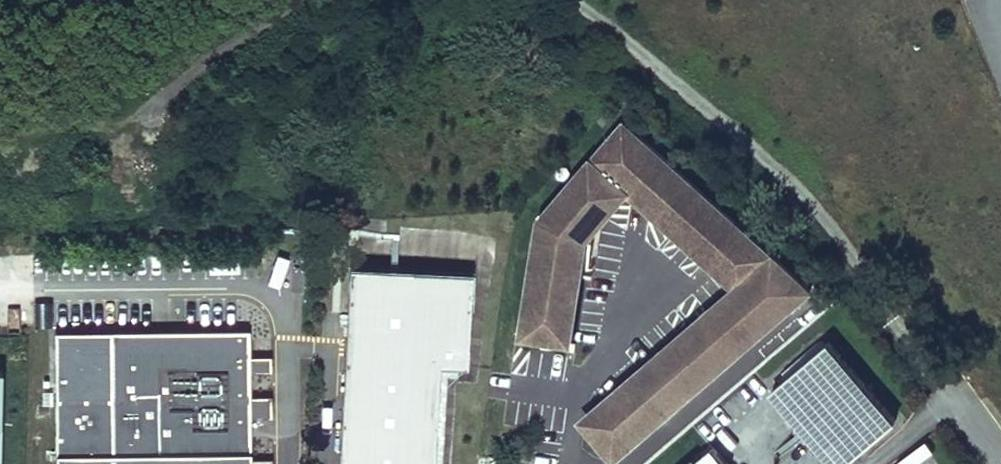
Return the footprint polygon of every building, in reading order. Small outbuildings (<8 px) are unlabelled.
[(821,289),(626,121),(544,212),(528,328),(577,335),(592,233),(630,191),(741,288),(592,414),(619,460),(821,289)] [(349,273),(341,463),(435,463),(439,370),(467,371),(471,278),(349,273)] [(249,328),(57,334),(59,463),(254,463),(249,328)] [(831,346),(827,349),(825,347),(787,378),(791,383),(777,394),(835,463),(849,463),(897,424),(831,346)] [(271,373),(272,357),(252,356),(251,372),(271,373)] [(272,419),(271,396),(253,397),(254,420),(272,419)] [(703,463),(727,463),(717,452),(703,463)]
